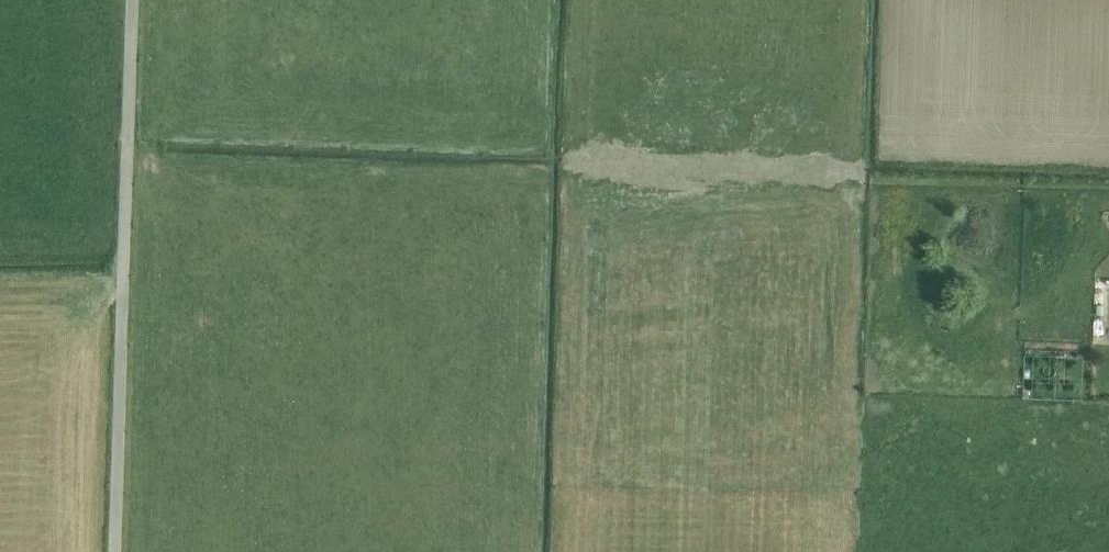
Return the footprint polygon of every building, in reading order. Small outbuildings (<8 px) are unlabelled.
[(1096,286),(1097,340),(1108,340),(1108,285),(1096,286)]
